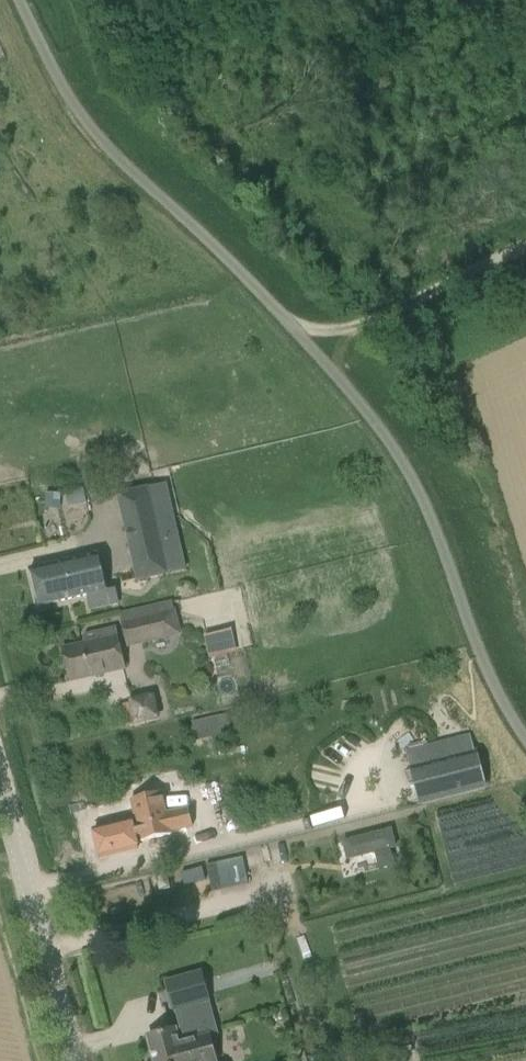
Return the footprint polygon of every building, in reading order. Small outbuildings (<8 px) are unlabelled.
[(170,574),(150,486),(116,494),(137,582),(170,574)] [(82,597),(87,596),(87,597),(90,609),(119,603),(116,590),(106,592),(97,554),(30,570),(37,597),(39,607),(82,597)] [(168,638),(161,611),(120,620),(127,647),(168,638)] [(70,680),(123,668),(115,628),(83,635),(84,643),(63,648),(70,680)] [(204,636),(210,659),(233,653),(227,631),(204,636)] [(134,700),(138,720),(158,716),(153,696),(134,700)] [(231,733),(227,714),(191,722),(195,741),(231,733)] [(484,785),(475,752),(472,736),(472,735),(471,735),(408,751),(411,767),(410,767),(418,801),(484,785)] [(140,805),(143,826),(190,821),(187,799),(140,805)] [(101,860),(137,851),(137,845),(130,821),(93,830),(101,860)] [(389,827),(341,840),(345,857),(373,850),(378,869),(393,865),(388,846),(393,845),(389,827)] [(182,873),(185,886),(206,880),(203,868),(182,873)] [(158,891),(170,888),(167,874),(154,877),(158,891)] [(208,999),(201,974),(170,983),(177,1008),(183,1007),(208,999)] [(147,1038),(152,1055),(150,1056),(148,1060),(216,1060),(209,1037),(218,1034),(208,999),(183,1007),(188,1026),(175,1030),(147,1038)]
